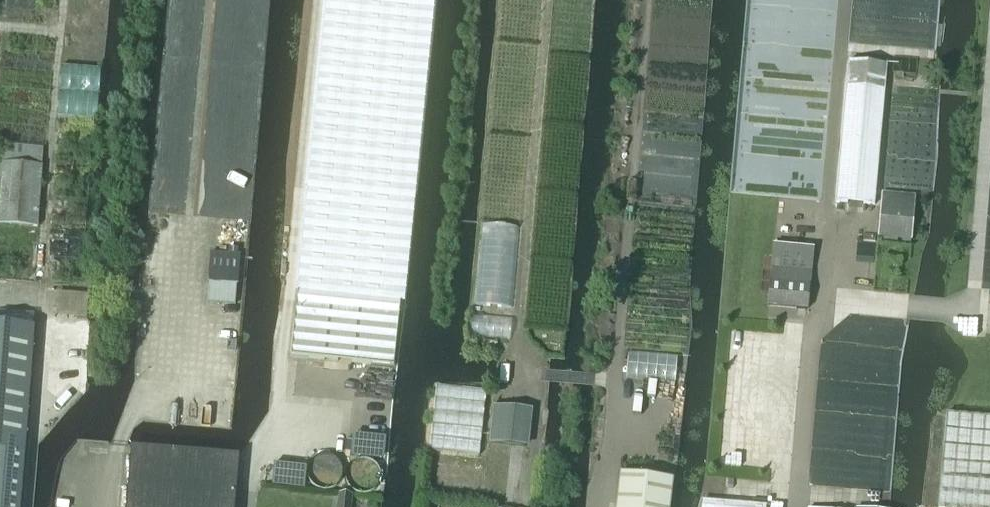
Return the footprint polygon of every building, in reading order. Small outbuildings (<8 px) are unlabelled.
[(297,296),(399,306),(403,306),(434,0),(327,0),(297,296)] [(884,91),(886,66),(849,62),(846,88),(836,202),(874,206),(884,91)] [(0,190),(0,196),(0,224),(37,227),(41,168),(42,148),(3,146),(2,165),(0,165),(0,190)] [(881,199),(878,238),(911,241),(915,201),(881,199)] [(773,245),(768,306),(808,310),(813,249),(773,245)] [(237,285),(240,256),(211,253),(208,282),(237,285)] [(297,296),(291,359),(393,369),(399,306),(297,296)] [(24,452),(34,325),(0,323),(0,506),(19,506),(24,452)] [(436,387),(432,425),(429,452),(479,457),(486,391),(436,387)] [(493,407),(490,444),(483,504),(504,506),(510,446),(526,447),(530,411),(493,407)] [(946,415),(945,433),(938,506),(989,506),(989,419),(946,415)] [(239,457),(131,448),(126,506),(235,506),(239,457)] [(672,481),(621,474),(617,506),(669,506),(672,481)] [(337,506),(352,506),(353,495),(339,494),(337,506)]
